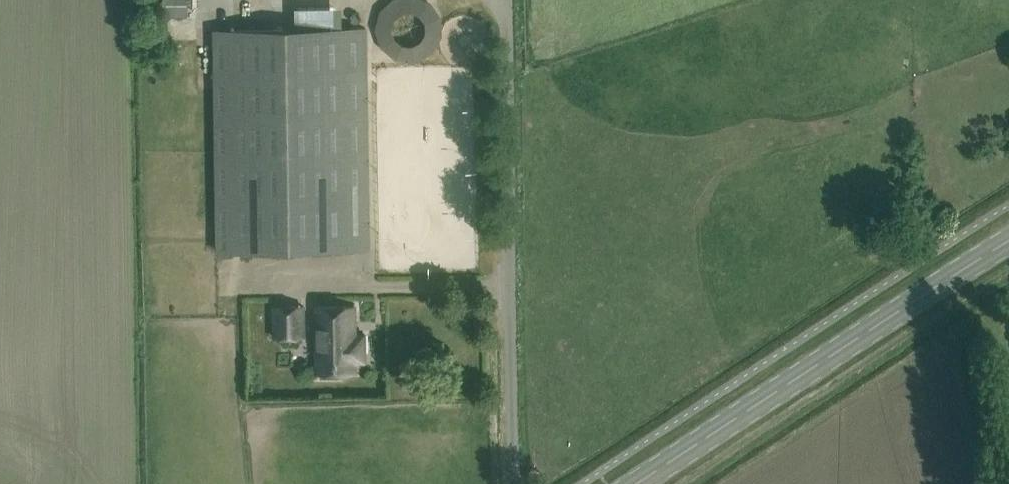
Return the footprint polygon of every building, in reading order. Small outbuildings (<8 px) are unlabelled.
[(173,13),(188,13),(188,0),(173,0),(173,13)] [(335,27),(335,8),(296,10),(296,28),(335,27)] [(368,249),(365,27),(214,30),(218,252),(368,249)] [(355,334),(355,305),(316,306),(317,373),(321,373),(321,377),(339,377),(339,373),(356,373),(356,361),(365,361),(365,334),(355,334)] [(304,336),(304,306),(274,306),(274,337),(304,336)]
